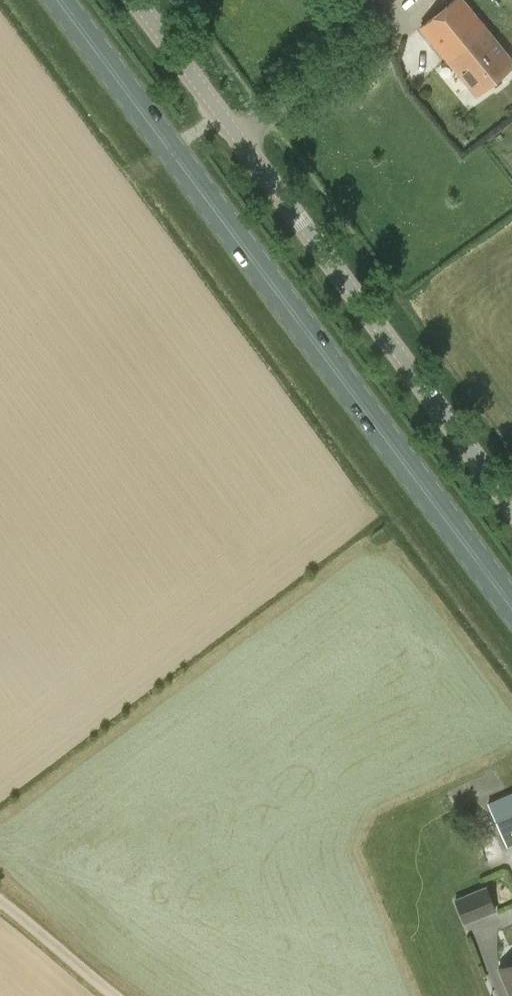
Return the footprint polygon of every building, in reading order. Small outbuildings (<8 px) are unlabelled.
[(463,0),(452,0),(420,26),(476,96),(511,67),(511,61),(463,0)] [(507,848),(511,846),(511,834),(511,833),(511,832),(511,793),(487,804),(507,848)] [(464,923),(496,911),(486,885),(454,898),(464,923)] [(499,968),(511,995),(511,962),(499,968)]
